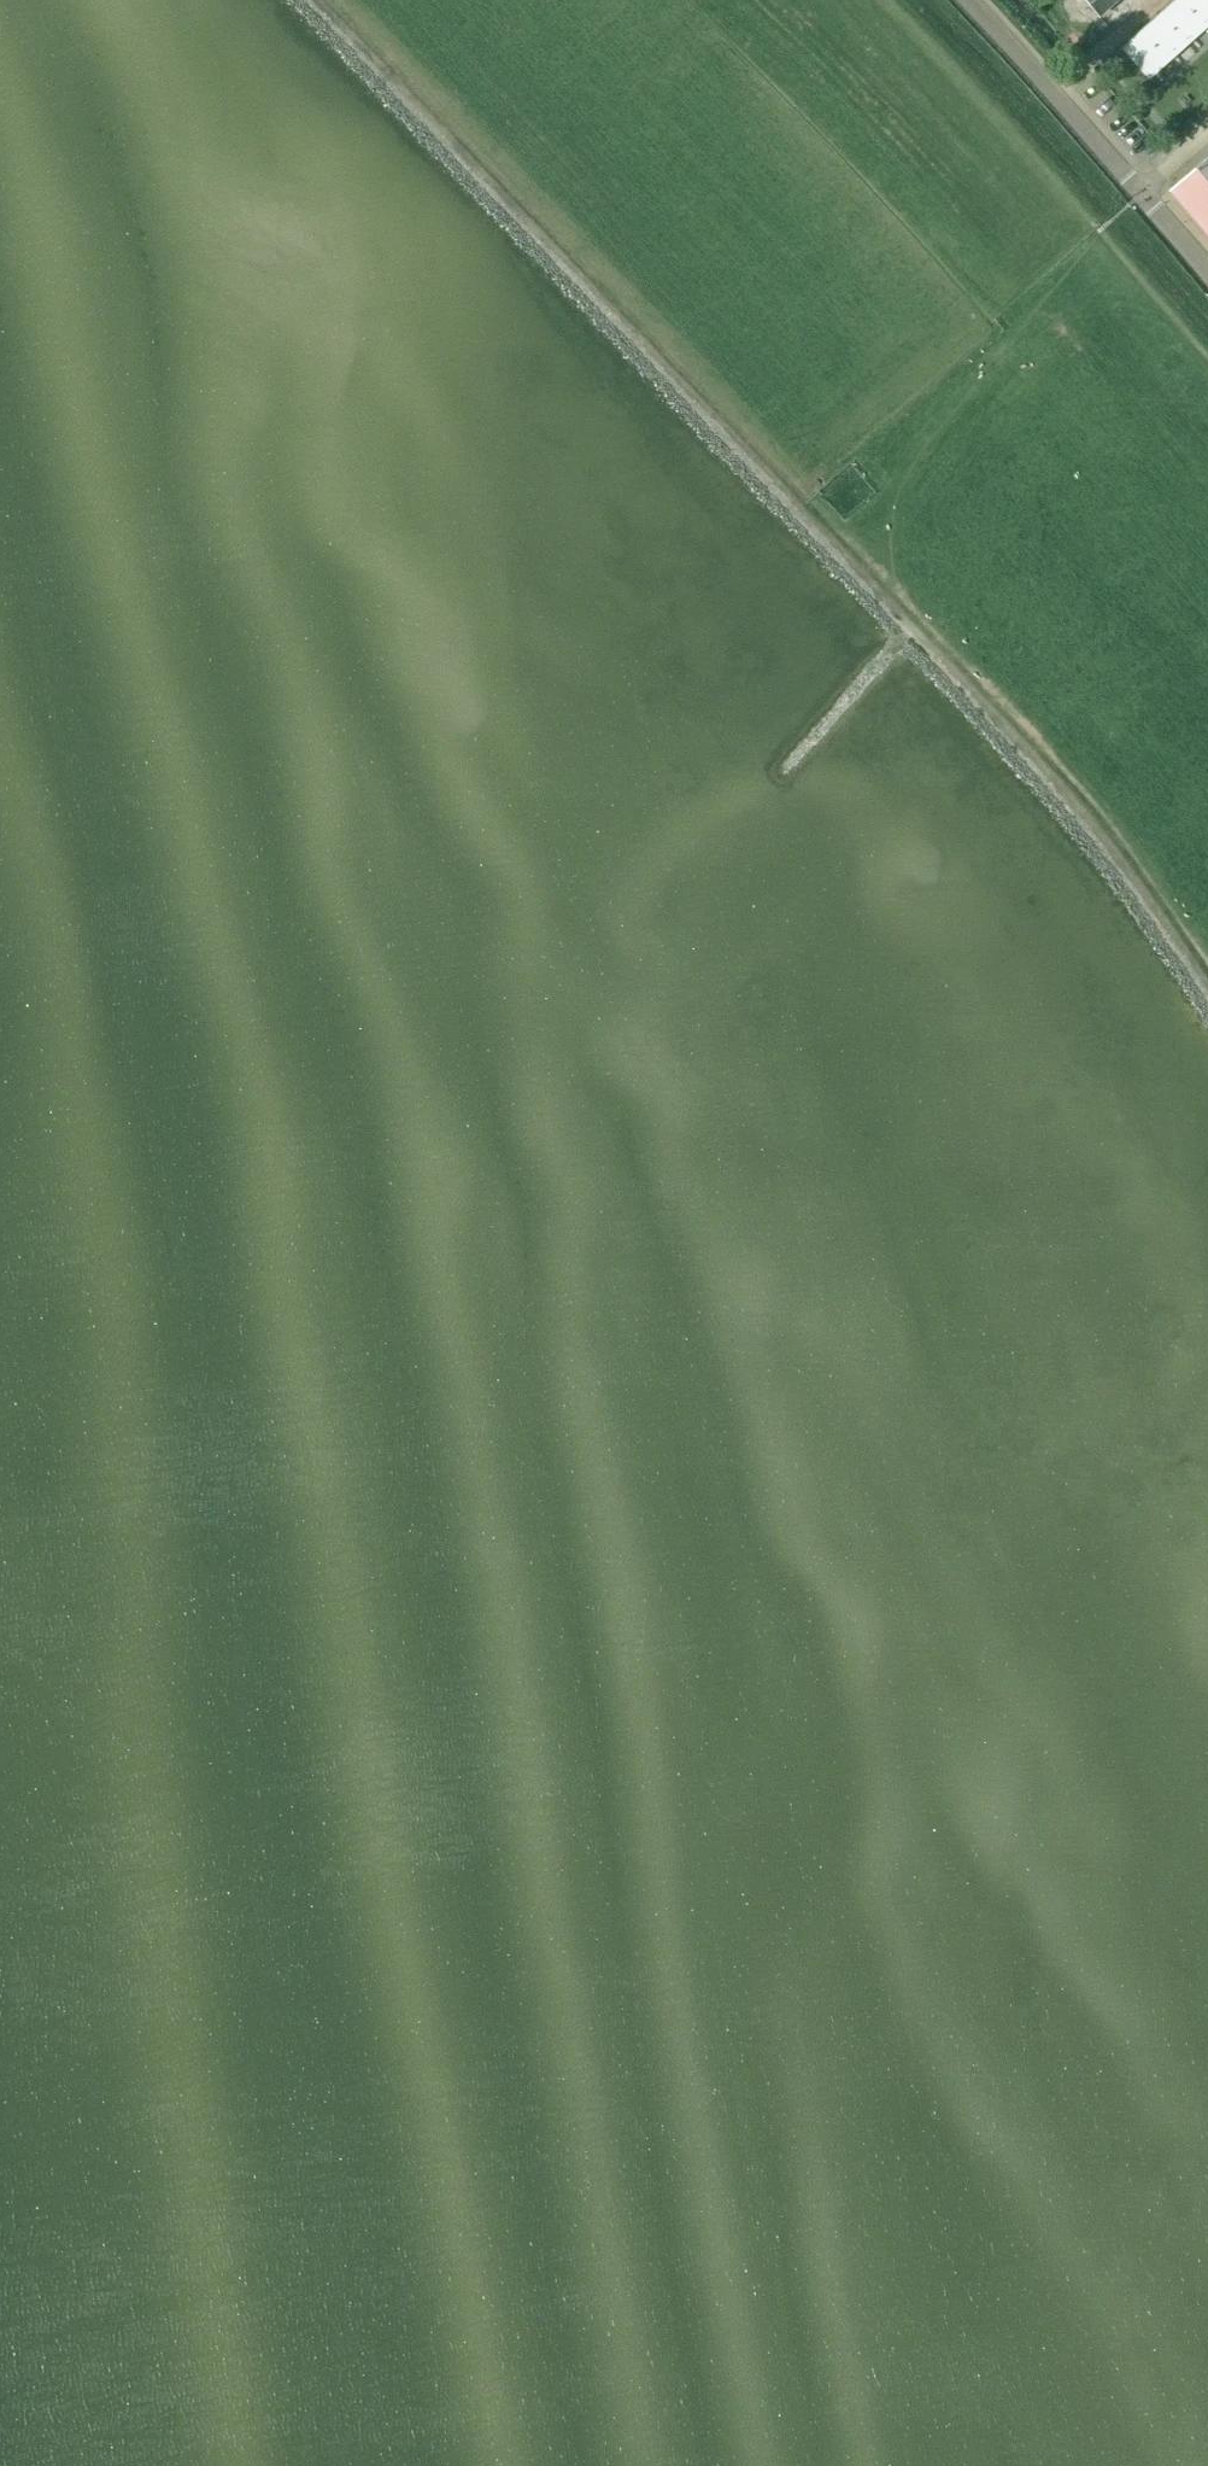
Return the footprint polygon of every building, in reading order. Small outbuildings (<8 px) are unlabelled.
[(1086,3),(1086,6),(1092,12),(1095,13),(1098,16),(1116,0),(1084,0),(1086,3)] [(1176,2),(1199,28),(1207,21),(1207,0),(1177,0),(1176,2)] [(1199,28),(1176,2),(1157,18),(1181,45),(1199,28)] [(1181,45),(1157,18),(1140,33),(1164,60),(1181,45)] [(1164,60),(1140,33),(1123,48),(1147,75),(1164,60)] [(1169,189),(1207,236),(1207,155),(1169,189)]
